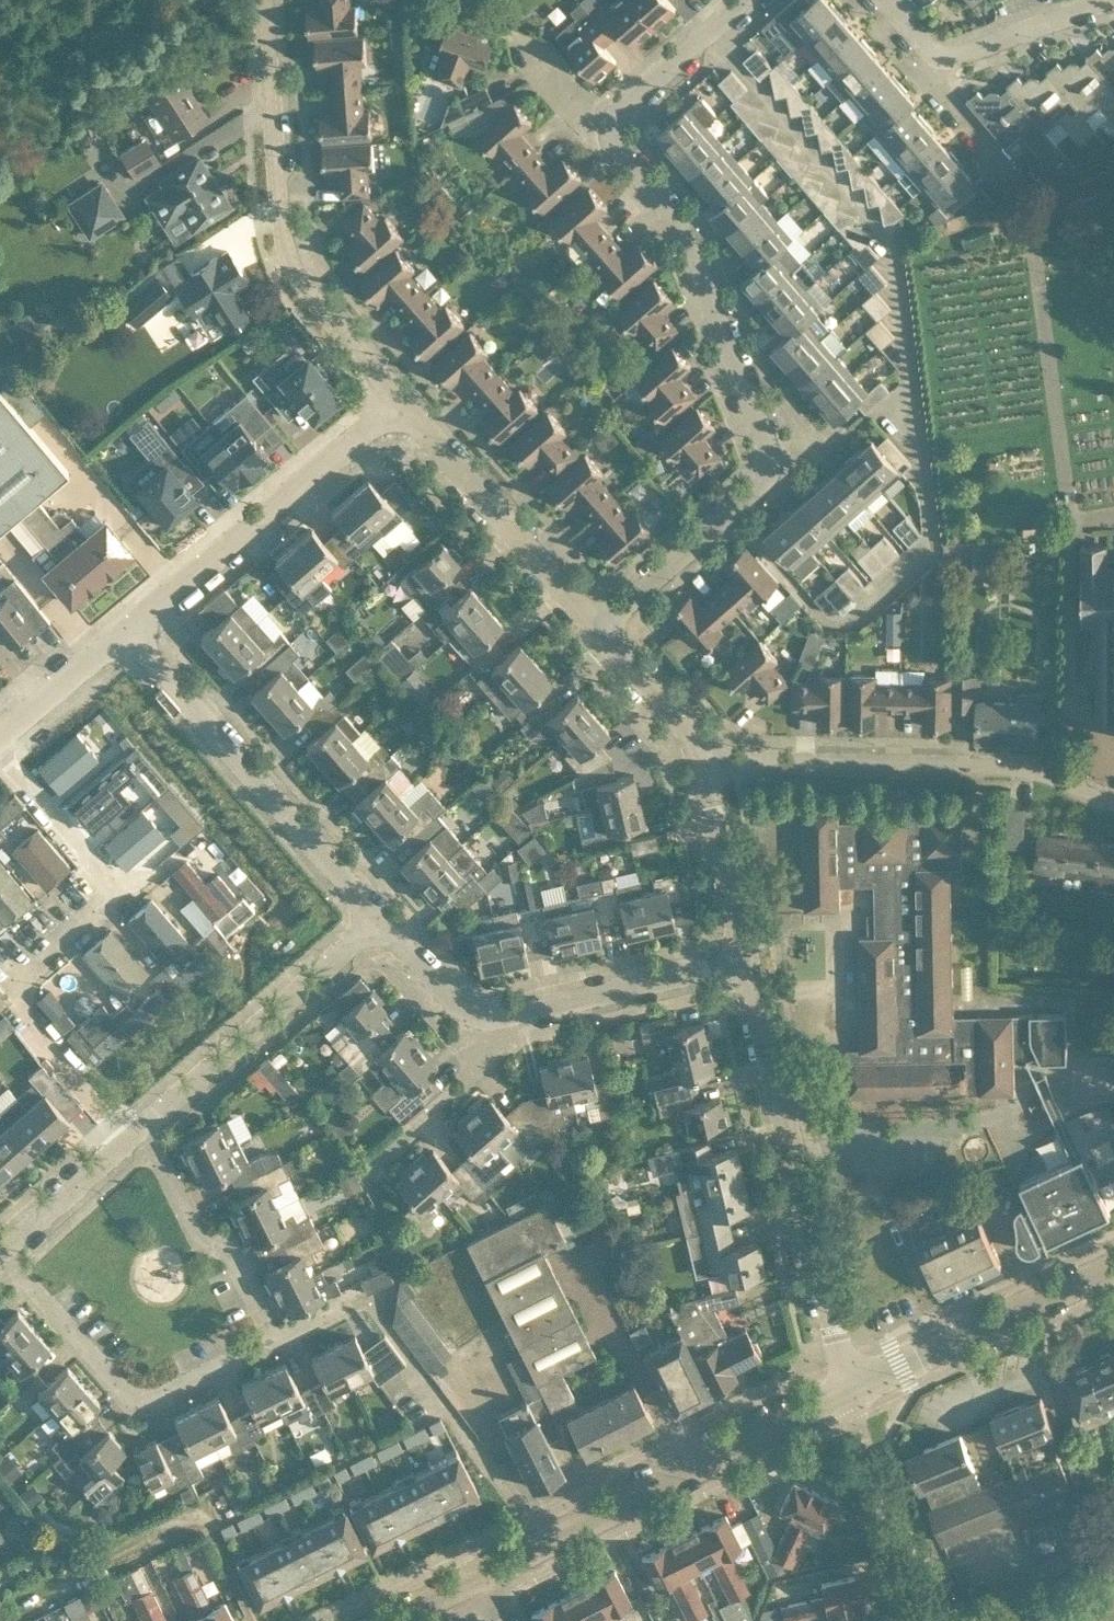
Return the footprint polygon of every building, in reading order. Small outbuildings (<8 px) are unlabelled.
[(349,0),(323,0),(324,7),(308,8),(310,35),(359,31),(357,5),(350,5),(349,0)] [(577,16),(557,33),(566,43),(596,78),(617,59),(605,46),(614,38),(593,13),(582,0),(571,9),(577,16)] [(593,13),(614,38),(623,30),(636,43),(656,26),(634,0),(617,0),(607,9),(603,5),(593,13)] [(656,26),(677,8),(670,0),(634,0),(656,26)] [(805,39),(839,9),(832,1),(831,2),(829,0),(812,0),(811,0),(792,0),(762,26),(772,37),(781,30),(795,47),(805,39)] [(510,7),(506,19),(520,24),(524,12),(510,7)] [(805,39),(820,57),(853,28),(845,18),(846,17),(839,9),(805,39)] [(405,16),(392,17),(393,29),(405,28),(405,16)] [(437,75),(462,84),(470,60),(486,66),(495,41),(448,24),(439,49),(446,51),(437,75)] [(820,57),(836,74),(870,45),(863,37),(862,38),(853,28),(820,57)] [(334,64),(336,88),(362,86),(360,62),(367,62),(365,35),(316,39),(318,65),(334,64)] [(836,74),(828,81),(843,99),(851,92),(884,64),(876,54),(877,53),(870,45),(836,74)] [(1087,56),(1113,87),(1113,47),(1110,46),(1103,52),(1098,46),(1087,56)] [(760,77),(771,68),(773,66),(757,47),(744,59),(760,77)] [(1047,70),(1086,115),(1087,115),(1101,103),(1112,116),(1113,118),(1113,87),(1087,56),(1088,58),(1081,64),(1079,61),(1070,61),(1064,66),(1059,60),(1047,70)] [(776,96),(788,94),(787,86),(792,81),(777,63),(773,66),(771,68),(776,96)] [(851,92),(866,110),(901,80),(894,72),(893,74),(884,64),(851,92)] [(155,108),(145,115),(159,138),(169,132),(173,138),(204,119),(199,112),(183,87),(188,83),(197,78),(190,67),(176,76),(175,76),(176,77),(152,92),(161,105),(155,108)] [(719,80),(735,99),(738,97),(748,88),(732,69),(719,80)] [(1019,75),(1008,84),(1047,130),(1047,129),(1061,117),(1072,130),(1082,141),(1089,135),(1097,129),(1098,128),(1087,115),(1086,115),(1047,70),(1048,72),(1041,78),(1039,76),(1030,75),(1024,81),(1019,75)] [(877,132),(915,99),(907,90),(908,88),(901,80),(866,110),(882,128),(877,132)] [(792,114),(803,112),(804,112),(802,104),(808,99),(792,81),(787,86),(788,94),(792,114)] [(1047,130),(1008,84),(1007,85),(1009,86),(1001,92),(999,90),(991,89),(984,95),(979,89),(967,99),(1006,145),(1022,131),(1042,156),(1058,142),(1047,129),(1047,130)] [(466,112),(494,99),(487,85),(460,98),(466,112)] [(362,86),(336,88),(338,113),(321,114),(323,140),(373,136),(371,110),(364,111),(362,86)] [(494,99),(478,106),(492,122),(478,134),(496,154),(501,149),(517,167),(536,150),(520,132),(533,121),(515,101),(514,103),(505,94),(494,99)] [(666,145),(673,153),(707,123),(718,114),(702,95),(658,133),(667,144),(666,145)] [(732,102),(747,120),(753,115),(761,117),(764,106),(738,97),(735,99),(732,102)] [(449,120),(466,112),(460,98),(451,102),(444,122),(449,120)] [(823,117),(808,99),(802,104),(804,112),(803,112),(807,132),(819,130),(818,122),(823,117)] [(877,132),(893,150),(928,121),(920,112),(919,113),(911,104),(916,100),(915,99),(877,132)] [(455,132),(478,134),(492,122),(478,106),(466,112),(449,120),(455,132)] [(747,120),(763,138),(768,133),(776,135),(780,124),(761,117),(753,115),(747,120)] [(823,150),(834,148),(835,148),(833,139),(839,135),(823,117),(818,122),(819,130),(823,150)] [(893,150),(908,168),(941,139),(933,129),(934,128),(928,121),(893,150)] [(681,160),(689,170),(723,141),(707,123),(673,153),(679,161),(681,160)] [(1097,129),(1089,135),(1098,146),(1106,139),(1097,129)] [(763,138),(778,156),(784,151),(792,153),(795,142),(776,135),(768,133),(763,138)] [(838,168),(850,165),(849,157),(854,152),(839,135),(833,139),(835,148),(834,148),(838,168)] [(908,168),(924,186),(958,156),(951,148),(950,149),(941,139),(908,168)] [(132,171),(136,178),(159,163),(144,140),(122,155),(132,171)] [(342,170),(344,195),(370,193),(368,168),(375,167),(373,141),(324,145),(326,171),(342,170)] [(697,181),(703,189),(738,159),(723,141),(689,170),(698,180),(697,181)] [(1079,166),(1058,142),(1042,156),(1044,158),(1024,175),(1031,183),(1079,166)] [(536,150),(517,167),(533,185),(528,190),(545,209),(582,177),(565,157),(553,168),(536,150)] [(778,156),(794,173),(799,169),(807,171),(811,160),(792,153),(784,151),(778,156)] [(854,186),(865,183),(866,183),(864,175),(870,170),(854,152),(849,157),(850,165),(854,186)] [(165,184),(148,195),(165,221),(182,210),(193,227),(211,216),(230,204),(217,184),(215,185),(210,176),(211,175),(199,156),(181,168),(162,180),(165,184)] [(958,156),(924,186),(948,214),(951,217),(989,201),(993,200),(973,176),(964,165),(965,164),(958,156)] [(713,211),(714,211),(754,177),(738,159),(703,189),(710,197),(712,196),(716,201),(717,200),(721,204),(713,211)] [(794,173),(809,191),(815,186),(822,189),(823,189),(826,178),(807,171),(799,169),(794,173)] [(869,203),(881,201),(879,193),(885,188),(870,170),(864,175),(866,183),(865,183),(869,203)] [(747,183),(714,211),(714,212),(715,211),(719,215),(718,216),(722,221),(721,222),(728,230),(762,200),(769,195),(754,177),(747,183)] [(70,202),(90,232),(91,234),(122,213),(102,182),(70,202)] [(809,191),(825,209),(830,205),(838,207),(842,196),(823,189),(822,189),(815,186),(809,191)] [(576,234),(592,252),(612,235),(596,217),(608,206),(591,187),(554,219),(571,239),(576,234)] [(881,201),(885,221),(896,219),(905,211),(885,188),(879,193),(881,201)] [(762,200),(728,230),(729,232),(735,238),(736,237),(740,242),(742,241),(745,245),(744,247),(745,247),(762,232),(778,218),(762,200)] [(404,235),(402,232),(387,216),(382,220),(365,202),(346,219),(362,238),(350,248),(367,268),(404,235)] [(825,209),(840,227),(845,222),(853,225),(854,225),(857,214),(838,207),(830,205),(825,209)] [(176,238),(193,227),(182,210),(165,221),(176,238)] [(749,252),(750,254),(736,266),(745,277),(742,280),(793,236),(778,218),(745,247),(745,248),(746,247),(750,251),(749,252)] [(840,227),(855,245),(861,240),(869,243),(873,232),(854,225),(853,225),(845,222),(840,227)] [(593,253),(582,263),(597,281),(602,281),(606,278),(621,295),(641,277),(658,262),(640,242),(628,253),(612,235),(592,252),(593,253)] [(759,297),(802,260),(787,242),(794,237),(793,236),(742,280),(749,288),(750,287),(755,292),(756,291),(760,296),(759,297)] [(851,248),(867,266),(872,262),(880,255),(869,243),(861,240),(855,245),(851,248)] [(390,290),(406,308),(426,290),(410,272),(415,268),(398,248),(361,281),(378,300),(390,290)] [(156,275),(121,305),(137,324),(173,294),(172,294),(179,289),(195,314),(210,304),(226,329),(235,323),(236,325),(241,322),(240,320),(249,315),(241,302),(233,290),(248,280),(228,249),(217,256),(217,255),(193,270),(186,275),(187,276),(178,282),(168,289),(156,275)] [(164,262),(178,282),(187,276),(186,275),(193,270),(181,251),(164,262)] [(766,308),(773,316),(818,277),(802,260),(759,297),(760,298),(761,297),(765,301),(763,302),(768,307),(766,308)] [(859,273),(874,291),(876,290),(887,280),(872,262),(867,266),(859,273)] [(492,278),(490,279),(499,296),(513,288),(503,272),(492,278)] [(818,277),(773,316),(780,324),(781,323),(786,328),(787,327),(789,329),(791,332),(816,310),(833,295),(818,277)] [(656,278),(639,293),(619,311),(636,331),(641,326),(658,345),(677,327),(661,308),(673,298),(656,278)] [(426,290),(406,308),(422,326),(410,336),(428,356),(465,323),(447,304),(442,308),(426,290)] [(863,301),(878,318),(880,318),(892,307),(876,290),(874,291),(863,301)] [(547,294),(536,304),(545,314),(556,304),(547,294)] [(210,304),(195,314),(212,340),(227,330),(210,304)] [(29,307),(7,320),(19,339),(41,325),(29,307)] [(791,332),(774,347),(774,348),(775,347),(779,351),(778,352),(782,357),(781,358),(788,366),(831,328),(820,315),(816,310),(791,332)] [(880,318),(878,318),(866,329),(882,347),(895,336),(880,318)] [(804,382),(805,383),(838,354),(848,345),(832,328),(831,328),(788,366),(795,374),(796,373),(800,378),(801,377),(805,381),(804,382)] [(553,330),(543,338),(553,349),(562,341),(553,330)] [(464,373),(480,391),(500,374),(484,355),(489,351),(472,331),(435,364),(452,383),(464,373)] [(658,359),(637,378),(652,395),(648,399),(666,420),(676,411),(679,408),(696,394),(679,375),(691,364),(674,345),(658,359)] [(812,394),(819,402),(853,372),(838,354),(805,383),(806,382),(810,387),(809,388),(813,393),(812,394)] [(273,369),(268,363),(253,375),(280,408),(295,395),(298,398),(297,400),(303,408),(305,406),(314,417),(321,410),(324,414),(342,399),(332,386),(333,386),(324,376),(328,373),(317,359),(313,362),(308,356),(288,372),(280,363),(273,369)] [(610,367),(607,385),(621,388),(625,370),(610,367)] [(853,372),(819,402),(825,410),(827,409),(836,419),(857,401),(866,411),(891,389),(882,379),(869,390),(853,372)] [(20,512),(46,543),(32,555),(48,574),(71,601),(87,587),(89,589),(92,589),(97,585),(98,582),(96,580),(101,575),(60,525),(51,514),(37,497),(69,471),(30,425),(47,410),(16,374),(0,388),(0,528),(20,512)] [(500,374),(480,391),(496,409),(484,420),(501,439),(538,407),(521,387),(516,392),(500,374)] [(223,412),(210,422),(249,468),(251,471),(263,461),(262,460),(270,454),(269,454),(255,436),(271,422),(246,392),(223,412)] [(699,406),(662,439),(678,457),(674,461),(689,478),(698,469),(701,472),(708,466),(716,474),(728,463),(720,455),(704,436),(716,425),(699,406)] [(169,431),(181,446),(210,422),(198,407),(169,431)] [(550,411),(529,429),(513,443),(530,463),(542,452),(559,471),(578,454),(562,435),(567,430),(550,411)] [(139,424),(129,432),(159,468),(137,487),(153,505),(150,508),(164,525),(182,510),(181,509),(196,497),(193,493),(188,487),(189,486),(183,479),(182,480),(179,477),(180,476),(190,467),(162,433),(148,417),(139,424)] [(194,435),(181,446),(206,476),(216,468),(231,486),(239,480),(240,481),(251,471),(249,468),(210,422),(194,435)] [(652,426),(635,441),(644,452),(661,437),(652,426)] [(862,447),(854,453),(884,488),(912,463),(888,435),(878,444),(873,439),(863,448),(862,447)] [(579,494),(595,512),(615,495),(599,477),(604,472),(587,453),(550,485),(567,505),(579,494)] [(838,470),(837,470),(866,503),(884,488),(854,453),(846,460),(847,462),(842,466),(843,467),(839,471),(838,470)] [(826,478),(818,485),(849,519),(856,527),(874,512),(866,503),(837,470),(837,471),(838,472),(833,476),(832,475),(827,479),(826,478)] [(369,478),(350,494),(383,531),(417,502),(398,481),(383,494),(369,478)] [(802,501),(802,502),(831,535),(849,519),(818,485),(814,480),(813,481),(814,482),(803,492),(808,497),(807,498),(808,499),(803,503),(802,501)] [(350,494),(332,510),(347,527),(337,536),(355,556),(373,540),(384,553),(394,544),(383,531),(350,494)] [(615,495),(595,512),(611,531),(599,541),(617,561),(639,541),(644,547),(657,536),(651,530),(654,528),(639,512),(636,509),(631,513),(615,495)] [(137,502),(131,507),(137,515),(143,509),(137,502)] [(791,509),(783,516),(813,550),(831,535),(802,502),(801,502),(802,504),(798,507),(797,506),(792,511),(791,509)] [(57,509),(51,514),(60,525),(101,575),(107,571),(109,573),(111,573),(116,568),(117,566),(115,564),(132,550),(109,523),(106,519),(88,534),(72,515),(71,516),(66,510),(57,509)] [(894,526),(910,544),(923,532),(907,514),(894,526)] [(813,550),(783,516),(775,523),(776,525),(766,534),(803,576),(821,560),(813,550)] [(312,528),(294,544),(319,573),(337,557),(345,565),(355,556),(337,536),(327,544),(312,528)] [(885,534),(872,545),(888,564),(901,552),(885,534)] [(426,556),(399,580),(424,608),(445,590),(460,578),(459,577),(451,584),(443,575),(459,560),(458,558),(462,555),(452,544),(448,547),(443,541),(426,556)] [(1108,566),(1108,543),(1082,543),(1082,624),(1085,624),(1085,623),(1098,623),(1098,634),(1096,634),(1096,637),(1098,637),(1098,654),(1096,654),(1096,657),(1098,657),(1098,675),(1096,675),(1096,678),(1098,678),(1098,694),(1096,694),(1096,697),(1098,697),(1098,715),(1097,714),(1096,717),(1113,718),(1113,566),(1108,566)] [(294,544),(275,560),(276,561),(290,577),(280,586),(294,602),(298,606),(303,612),(313,603),(316,605),(334,589),(319,573),(294,544)] [(738,574),(719,590),(737,610),(745,603),(750,608),(760,599),(779,582),(764,564),(761,561),(746,545),(727,562),(738,574)] [(888,564),(872,545),(859,557),(875,575),(888,564)] [(998,545),(973,546),(974,572),(999,571),(998,545)] [(849,565),(837,576),(853,595),(866,584),(849,565)] [(922,593),(945,593),(945,567),(930,567),(922,575),(922,593)] [(11,645),(26,633),(29,637),(50,620),(15,576),(0,589),(0,632),(11,645)] [(853,595),(837,576),(815,596),(828,611),(834,611),(853,595)] [(424,608),(421,611),(430,621),(446,639),(449,637),(458,629),(487,604),(470,585),(468,587),(454,600),(445,590),(424,608)] [(213,626),(202,636),(218,654),(255,621),(240,603),(225,586),(204,605),(219,621),(213,626)] [(905,592),(903,598),(907,603),(912,605),(920,601),(922,595),(918,589),(911,588),(905,592)] [(691,594),(671,612),(685,627),(698,642),(704,649),(720,634),(723,631),(719,626),(737,610),(719,590),(701,606),(691,594)] [(791,591),(784,597),(794,608),(801,602),(791,591)] [(458,629),(449,637),(465,655),(474,665),(495,647),(486,637),(503,622),(487,604),(458,629)] [(229,673),(233,670),(235,672),(251,658),(260,668),(289,641),(281,631),(272,639),(255,621),(218,654),(223,660),(220,663),(229,673)] [(376,630),(367,638),(375,648),(385,640),(376,630)] [(810,630),(807,640),(820,644),(823,635),(810,630)] [(334,631),(326,638),(337,650),(349,639),(342,632),(334,631)] [(391,638),(377,651),(385,661),(400,648),(391,638)] [(761,639),(740,657),(724,672),(741,691),(753,680),(770,699),(790,682),(773,663),(778,658),(761,639)] [(253,691),(252,693),(254,696),(268,711),(297,685),(307,676),(292,658),(299,652),(289,641),(260,668),(269,678),(253,691)] [(474,665),(469,669),(494,698),(536,660),(520,642),(504,657),(495,647),(474,665)] [(371,647),(346,669),(357,680),(381,659),(371,647)] [(515,711),(524,722),(545,703),(537,693),(553,679),(536,660),(494,698),(510,716),(515,711)] [(877,707),(901,708),(902,681),(902,668),(877,668),(877,674),(851,673),(850,723),(876,723),(877,707)] [(795,679),(795,684),(795,706),(820,706),(820,722),(846,723),(847,673),(820,673),(820,680),(795,679)] [(297,685),(268,711),(284,729),(286,727),(301,714),(310,724),(315,720),(339,699),(330,688),(324,693),(308,675),(307,676),(297,685)] [(902,681),(901,708),(925,708),(925,724),(951,725),(952,675),(926,675),(926,682),(902,681)] [(957,706),(971,707),(972,688),(979,688),(980,675),(957,675),(957,706)] [(430,686),(416,697),(425,707),(438,695),(430,686)] [(556,728),(564,737),(593,711),(576,693),(560,707),(551,698),(545,703),(524,722),(519,726),(530,738),(548,735),(556,728)] [(978,740),(1038,742),(1039,695),(1020,694),(1019,703),(979,701),(978,740)] [(323,730),(307,744),(323,763),(356,734),(360,731),(344,713),(348,709),(339,699),(315,720),(323,730)] [(425,709),(418,716),(425,724),(432,717),(425,709)] [(564,754),(580,772),(605,759),(592,744),(609,730),(593,711),(564,737),(573,747),(564,754)] [(432,717),(425,724),(432,731),(439,724),(432,717)] [(352,738),(323,763),(339,782),(344,778),(356,767),(364,776),(389,755),(391,753),(382,744),(380,746),(368,756),(352,738)] [(135,744),(123,755),(157,795),(170,784),(135,744)] [(359,803),(354,807),(355,808),(364,818),(368,814),(372,820),(405,791),(414,784),(398,766),(389,755),(364,776),(373,787),(358,800),(357,801),(359,803)] [(580,772),(572,777),(575,788),(581,787),(587,810),(591,809),(602,806),(610,804),(639,797),(634,773),(610,778),(605,759),(580,772)] [(505,768),(492,779),(501,790),(514,779),(505,768)] [(75,772),(58,786),(104,840),(122,826),(112,814),(126,803),(98,770),(84,782),(75,772)] [(406,823),(414,833),(431,819),(430,819),(437,812),(445,806),(428,787),(414,800),(405,791),(372,820),(389,838),(406,823)] [(176,790),(164,801),(180,819),(170,828),(182,842),(204,823),(176,790)] [(0,805),(0,827),(26,805),(15,792),(0,805)] [(596,832),(581,836),(584,848),(599,844),(605,843),(626,838),(623,826),(645,821),(639,797),(610,804),(602,806),(591,809),(596,832)] [(493,817),(519,845),(533,833),(527,826),(518,817),(507,804),(493,817)] [(540,805),(518,817),(527,826),(549,822),(545,804),(540,805)] [(1007,845),(1024,846),(1026,807),(1009,806),(1007,845)] [(968,810),(930,812),(931,852),(969,850),(968,810)] [(407,857),(401,862),(402,864),(417,881),(463,841),(437,812),(430,819),(431,819),(414,833),(415,833),(410,837),(419,847),(407,857)] [(37,827),(12,849),(46,888),(71,866),(37,827)] [(630,838),(633,851),(659,845),(656,832),(630,838)] [(519,845),(517,847),(529,862),(547,849),(535,833),(519,845)] [(1113,920),(1113,887),(1110,887),(1110,879),(1113,879),(1113,843),(1040,833),(1035,869),(1096,877),(1096,886),(1091,886),(1090,918),(1113,920)] [(463,841),(417,881),(423,887),(420,889),(430,900),(433,897),(434,899),(435,898),(451,884),(460,894),(477,878),(480,876),(486,869),(478,860),(479,859),(463,841)] [(517,858),(498,862),(502,880),(521,876),(517,858)] [(5,922),(5,923),(33,899),(0,860),(0,916),(5,922)] [(477,878),(487,888),(500,876),(490,866),(486,869),(477,878)] [(655,888),(643,891),(651,929),(675,923),(675,922),(693,918),(688,897),(683,899),(677,872),(653,878),(655,888)] [(247,873),(238,881),(255,901),(264,893),(247,873)] [(614,873),(601,876),(610,916),(622,913),(627,934),(651,929),(643,891),(640,879),(617,884),(614,873)] [(577,882),(583,906),(569,909),(578,946),(602,940),(597,919),(610,916),(601,876),(577,882)] [(477,878),(460,894),(457,896),(466,906),(487,888),(477,878)] [(951,882),(861,884),(865,1090),(956,1095),(955,1056),(1076,1063),(1080,1000),(953,992),(951,882)] [(532,887),(526,889),(530,905),(536,904),(532,887)] [(152,897),(128,918),(165,962),(188,942),(190,941),(152,897)] [(539,904),(530,907),(536,933),(549,930),(554,951),(578,946),(569,909),(567,898),(544,903),(539,904)] [(494,913),(493,913),(496,926),(504,963),(529,957),(524,936),(536,933),(530,907),(518,909),(517,907),(494,913)] [(504,963),(493,913),(479,916),(482,929),(472,931),(454,935),(451,938),(468,956),(477,954),(480,969),(483,968),(484,973),(498,970),(497,965),(504,963)] [(199,953),(173,975),(184,988),(185,987),(233,945),(225,936),(215,925),(214,924),(191,944),(199,953)] [(112,928),(82,954),(119,997),(149,971),(112,928)] [(159,987),(133,1009),(144,1022),(184,988),(173,975),(167,968),(153,980),(159,987)] [(340,1049),(330,1057),(337,1064),(333,1067),(336,1071),(371,1039),(362,1029),(380,1014),(387,1009),(380,1002),(384,999),(373,986),(372,987),(351,1006),(343,997),(334,1006),(341,1014),(346,1020),(350,1024),(332,1040),(338,1047),(340,1049)] [(53,1017),(65,1006),(50,990),(38,1000),(53,1017)] [(103,1003),(67,1035),(93,1066),(97,1062),(144,1022),(133,1009),(126,1001),(112,1013),(103,1003)] [(0,1017),(0,1039),(15,1026),(5,1013),(0,1017)] [(669,1043),(671,1055),(713,1045),(709,1030),(705,1031),(703,1022),(672,1029),(668,1016),(639,1023),(643,1039),(655,1036),(658,1045),(669,1043)] [(371,1039),(336,1071),(347,1083),(360,1072),(368,1064),(383,1081),(392,1073),(424,1044),(413,1032),(410,1036),(404,1029),(397,1034),(380,1049),(371,1039)] [(383,1081),(379,1084),(393,1101),(388,1105),(399,1117),(422,1098),(413,1087),(417,1084),(437,1066),(431,1059),(434,1056),(424,1044),(392,1073),(383,1081)] [(664,1073),(645,1078),(650,1099),(657,1098),(686,1091),(690,1089),(688,1082),(696,1081),(694,1075),(714,1070),(712,1061),(716,1060),(713,1045),(671,1055),(674,1067),(663,1069),(664,1073)] [(280,1050),(271,1058),(278,1066),(287,1057),(280,1050)] [(579,1052),(564,1056),(576,1107),(588,1104),(588,1105),(597,1103),(600,1116),(616,1112),(609,1083),(596,1086),(589,1054),(580,1056),(579,1052)] [(269,1055),(258,1064),(289,1100),(300,1091),(278,1066),(271,1058),(269,1055)] [(549,1103),(528,1108),(543,1136),(559,1132),(557,1123),(566,1121),(563,1110),(576,1107),(564,1056),(548,1059),(549,1064),(540,1066),(549,1103)] [(34,1081),(17,1095),(27,1107),(51,1134),(69,1118),(60,1108),(75,1095),(53,1070),(50,1072),(43,1063),(29,1075),(34,1081)] [(686,1091),(657,1098),(661,1114),(673,1111),(675,1120),(686,1117),(689,1130),(730,1120),(727,1104),(722,1105),(720,1096),(689,1103),(686,1091)] [(0,1110),(0,1112),(33,1149),(51,1134),(27,1107),(17,1095),(0,1110)] [(482,1101),(470,1111),(498,1143),(509,1156),(514,1161),(525,1151),(530,1147),(541,1137),(542,1136),(543,1136),(528,1108),(513,1122),(505,1113),(491,1098),(485,1104),(482,1101)] [(475,1155),(465,1164),(485,1186),(505,1169),(500,1164),(509,1156),(498,1143),(470,1111),(458,1121),(461,1125),(454,1131),(475,1155)] [(15,1165),(33,1149),(0,1112),(0,1148),(15,1165)] [(183,1149),(190,1163),(239,1139),(227,1117),(183,1139),(187,1147),(183,1149)] [(234,1169),(240,1181),(283,1160),(277,1149),(270,1148),(248,1159),(239,1139),(190,1163),(197,1178),(201,1176),(205,1184),(234,1169)] [(668,1149),(648,1154),(653,1174),(673,1169),(678,1192),(744,1176),(737,1146),(713,1152),(710,1139),(688,1144),(680,1146),(668,1149)] [(15,1165),(0,1148),(0,1178),(15,1165)] [(349,1149),(337,1156),(345,1172),(359,1161),(349,1149)] [(424,1151),(412,1162),(440,1194),(450,1185),(457,1194),(464,1188),(473,1197),(474,1196),(484,1187),(485,1186),(465,1164),(455,1173),(434,1149),(427,1154),(424,1151)] [(1020,1240),(1023,1243),(1026,1246),(1029,1247),(1031,1247),(1036,1246),(1039,1245),(1042,1242),(1040,1238),(1046,1235),(1048,1239),(1111,1210),(1083,1152),(1021,1181),(1032,1205),(1026,1208),(1022,1200),(1019,1203),(1017,1206),(1016,1208),(1016,1211),(1019,1221),(1019,1227),(1019,1234),(1019,1238),(1020,1240)] [(247,1193),(233,1200),(237,1208),(233,1210),(240,1224),(278,1205),(273,1194),(283,1189),(279,1181),(290,1175),(288,1171),(298,1166),(299,1158),(296,1154),(282,1161),(240,1181),(240,1182),(241,1181),(247,1193)] [(440,1194),(412,1162),(401,1172),(403,1176),(397,1182),(418,1206),(407,1215),(427,1237),(440,1226),(431,1217),(438,1210),(431,1202),(440,1194)] [(356,1170),(338,1179),(345,1192),(362,1183),(356,1170)] [(678,1192),(688,1234),(730,1225),(727,1212),(751,1206),(744,1176),(678,1192)] [(953,1176),(930,1186),(938,1205),(962,1194),(953,1176)] [(484,1187),(474,1196),(479,1202),(490,1193),(484,1187)] [(616,1194),(612,1197),(614,1207),(627,1204),(639,1202),(638,1196),(626,1198),(616,1194)] [(967,1278),(975,1274),(974,1270),(998,1259),(1000,1263),(1002,1262),(973,1199),(911,1228),(941,1291),(943,1289),(941,1285),(965,1274),(967,1278)] [(547,1200),(467,1241),(518,1343),(543,1392),(564,1433),(565,1434),(566,1433),(564,1429),(571,1426),(586,1454),(621,1436),(629,1432),(634,1430),(637,1428),(643,1425),(653,1420),(634,1381),(614,1391),(580,1408),(561,1370),(596,1352),(583,1327),(576,1313),(544,1251),(567,1239),(547,1200)] [(639,1202),(627,1204),(629,1213),(640,1210),(639,1202)] [(284,1230),(290,1242),(317,1229),(309,1214),(298,1220),(294,1211),(284,1216),(278,1205),(240,1224),(247,1238),(251,1236),(255,1245),(284,1230)] [(730,1225),(688,1234),(695,1265),(707,1262),(709,1271),(725,1267),(728,1280),(766,1271),(759,1240),(735,1246),(730,1225)] [(267,1279),(274,1293),(312,1274),(307,1263),(317,1258),(313,1249),(324,1244),(317,1229),(290,1242),(296,1254),(267,1268),(271,1277),(267,1279)] [(360,1279),(367,1292),(394,1278),(387,1266),(360,1279)] [(312,1274),(274,1293),(281,1307),(285,1305),(289,1313),(334,1291),(334,1293),(343,1289),(337,1276),(327,1280),(322,1269),(312,1274)] [(400,1284),(393,1322),(397,1327),(417,1354),(429,1370),(451,1353),(432,1327),(409,1297),(416,1292),(401,1273),(400,1284)] [(666,1303),(681,1332),(710,1391),(738,1377),(734,1370),(761,1356),(759,1353),(762,1352),(757,1341),(754,1342),(746,1327),(729,1335),(714,1307),(711,1292),(666,1303)] [(5,1354),(34,1328),(18,1309),(0,1325),(0,1358),(5,1354)] [(645,1324),(630,1331),(637,1345),(652,1338),(645,1324)] [(4,1373),(19,1391),(39,1373),(30,1363),(50,1346),(34,1328),(5,1354),(11,1361),(5,1367),(4,1373)] [(710,1391),(681,1332),(646,1350),(665,1389),(675,1408),(678,1407),(676,1404),(685,1400),(687,1403),(710,1391)] [(356,1334),(334,1345),(352,1381),(370,1371),(379,1382),(407,1362),(385,1333),(384,1334),(389,1341),(367,1357),(356,1334)] [(324,1380),(312,1386),(324,1410),(336,1404),(331,1392),(352,1381),(334,1345),(312,1356),(324,1380)] [(1090,1362),(1107,1401),(1113,1398),(1113,1352),(1113,1351),(1112,1352),(1110,1350),(1100,1355),(1100,1357),(1090,1362)] [(444,1361),(436,1367),(441,1374),(449,1369),(444,1361)] [(286,1362),(264,1373),(282,1409),(281,1409),(285,1419),(297,1413),(301,1421),(324,1410),(312,1386),(300,1392),(286,1362)] [(1107,1401),(1090,1362),(1064,1373),(1075,1398),(1071,1400),(1076,1430),(1111,1414),(1105,1402),(1107,1401)] [(38,1392),(54,1410),(84,1384),(68,1366),(48,1383),(39,1373),(19,1391),(28,1401),(38,1392)] [(264,1373),(242,1384),(254,1407),(242,1413),(254,1437),(266,1431),(260,1419),(281,1409),(282,1409),(264,1373)] [(54,1410),(41,1422),(57,1440),(52,1444),(61,1454),(81,1437),(72,1427),(95,1406),(100,1402),(84,1384),(54,1410)] [(563,1433),(543,1392),(528,1400),(526,1398),(522,1400),(523,1403),(498,1415),(518,1456),(521,1454),(525,1463),(523,1464),(533,1485),(562,1470),(548,1441),(563,1433)] [(219,1395),(197,1406),(215,1442),(226,1437),(230,1445),(234,1447),(254,1437),(242,1413),(230,1419),(219,1395)] [(1008,1447),(1019,1473),(1059,1457),(1049,1431),(1055,1428),(1042,1396),(993,1415),(1006,1448),(1008,1447)] [(197,1406),(175,1417),(181,1429),(192,1451),(180,1456),(192,1480),(204,1474),(199,1464),(220,1454),(214,1442),(215,1442),(197,1406)] [(441,1417),(430,1423),(434,1432),(445,1426),(441,1417)] [(425,1425),(414,1430),(419,1439),(430,1434),(425,1425)] [(61,1454),(53,1461),(67,1478),(68,1479),(86,1462),(91,1468),(96,1473),(84,1484),(87,1487),(86,1488),(87,1489),(95,1499),(96,1500),(98,1499),(99,1498),(117,1501),(116,1504),(118,1505),(118,1500),(122,1477),(124,1465),(114,1463),(111,1460),(126,1448),(109,1429),(89,1446),(81,1437),(61,1454)] [(414,1430),(404,1436),(408,1445),(419,1439),(414,1430)] [(926,1485),(934,1507),(983,1487),(962,1433),(909,1454),(922,1487),(926,1485)] [(399,1438),(388,1444),(392,1452),(403,1446),(399,1438)] [(156,1439),(134,1450),(144,1469),(152,1485),(164,1479),(168,1488),(172,1489),(176,1487),(183,1502),(198,1494),(192,1480),(180,1456),(168,1462),(157,1440),(156,1439)] [(388,1444),(377,1450),(381,1458),(392,1452),(388,1444)] [(412,1470),(403,1475),(404,1478),(425,1520),(446,1510),(450,1511),(456,1508),(457,1504),(479,1493),(475,1487),(456,1448),(445,1453),(447,1457),(414,1474),(412,1470)] [(377,1459),(373,1451),(362,1457),(366,1465),(377,1459)] [(0,1460),(0,1468),(11,1480),(20,1472),(6,1455),(0,1460)] [(362,1457),(351,1463),(355,1471),(366,1465),(362,1457)] [(983,1487),(934,1507),(931,1509),(944,1541),(1072,1489),(1059,1457),(1019,1473),(983,1487)] [(336,1471),(340,1480),(351,1475),(347,1466),(336,1471)] [(231,1475),(221,1479),(237,1512),(247,1507),(231,1475)] [(318,1480),(323,1489),(334,1484),(329,1475),(318,1480)] [(351,1501),(349,1501),(351,1505),(372,1547),(393,1537),(398,1537),(403,1535),(404,1531),(425,1520),(404,1478),(403,1475),(393,1480),(394,1483),(362,1499),(360,1496),(351,1501)] [(782,1560),(816,1489),(795,1479),(780,1510),(792,1516),(776,1548),(758,1511),(742,1519),(768,1574),(785,1566),(782,1560)] [(302,1487),(306,1496),(317,1489),(313,1481),(302,1487)] [(31,1484),(20,1492),(31,1505),(41,1497),(31,1484)] [(302,1487),(290,1494),(295,1502),(306,1496),(302,1487)] [(838,1500),(816,1489),(782,1560),(791,1565),(811,1525),(823,1530),(838,1500)] [(286,1495),(275,1501),(280,1509),(291,1503),(286,1495)] [(275,1501),(264,1507),(269,1515),(280,1509),(275,1501)] [(300,1526),(290,1531),(292,1534),(313,1577),(334,1566),(337,1567),(343,1565),(344,1561),(366,1550),(345,1508),(343,1504),(342,1505),(332,1510),(334,1514),(302,1529),(300,1526)] [(259,1508),(248,1513),(253,1523),(264,1518),(263,1517),(259,1508)] [(248,1513),(238,1519),(242,1527),(242,1528),(253,1523),(248,1513)] [(726,1514),(705,1525),(737,1588),(740,1595),(741,1594),(749,1590),(746,1583),(729,1550),(741,1544),(736,1533),(726,1514)] [(223,1527),(227,1537),(238,1531),(234,1522),(223,1527)] [(731,1599),(719,1605),(725,1619),(726,1620),(751,1620),(753,1618),(741,1594),(740,1595),(737,1588),(705,1525),(684,1535),(699,1565),(711,1559),(731,1599)] [(1086,1539),(1094,1571),(1113,1566),(1113,1532),(1086,1539)] [(238,1557),(236,1558),(259,1604),(281,1593),(284,1594),(290,1591),(291,1588),(313,1577),(292,1534),(249,1556),(247,1552),(238,1557)] [(684,1535),(663,1546),(695,1609),(699,1616),(708,1611),(704,1604),(688,1571),(699,1565),(684,1535)] [(171,1547),(183,1572),(208,1620),(234,1620),(230,1611),(224,1601),(212,1607),(192,1567),(193,1567),(182,1543),(171,1547)] [(663,1546),(642,1556),(652,1576),(657,1586),(669,1580),(686,1613),(690,1620),(699,1616),(695,1609),(663,1546)] [(1058,1554),(1039,1562),(1045,1576),(1064,1568),(1058,1554)] [(139,1564),(130,1569),(133,1576),(142,1572),(139,1564)] [(142,1592),(130,1569),(114,1576),(126,1600),(132,1597),(144,1620),(156,1620),(142,1592)] [(594,1581),(614,1620),(625,1620),(618,1606),(631,1600),(625,1590),(615,1570),(594,1581)] [(184,1620),(208,1620),(183,1572),(174,1576),(194,1616),(184,1620)] [(854,1575),(822,1582),(825,1595),(781,1605),(783,1615),(860,1598),(854,1575)] [(573,1591),(588,1620),(589,1620),(600,1616),(603,1620),(614,1620),(594,1581),(573,1591)] [(142,1592),(156,1620),(167,1620),(151,1588),(142,1592)] [(553,1602),(563,1620),(588,1620),(573,1591),(553,1602)] [(64,1601),(68,1608),(74,1620),(85,1620),(92,1617),(89,1611),(80,1594),(80,1593),(64,1601)] [(783,1615),(785,1620),(807,1620),(829,1616),(830,1620),(862,1620),(865,1620),(860,1598),(790,1614),(783,1615)] [(531,1613),(535,1620),(563,1620),(553,1602),(531,1613)] [(763,1609),(759,1620),(769,1619),(778,1616),(776,1606),(763,1609)] [(68,1608),(58,1613),(62,1620),(74,1620),(68,1608)] [(990,1617),(991,1620),(1017,1620),(1015,1611),(990,1617)]
